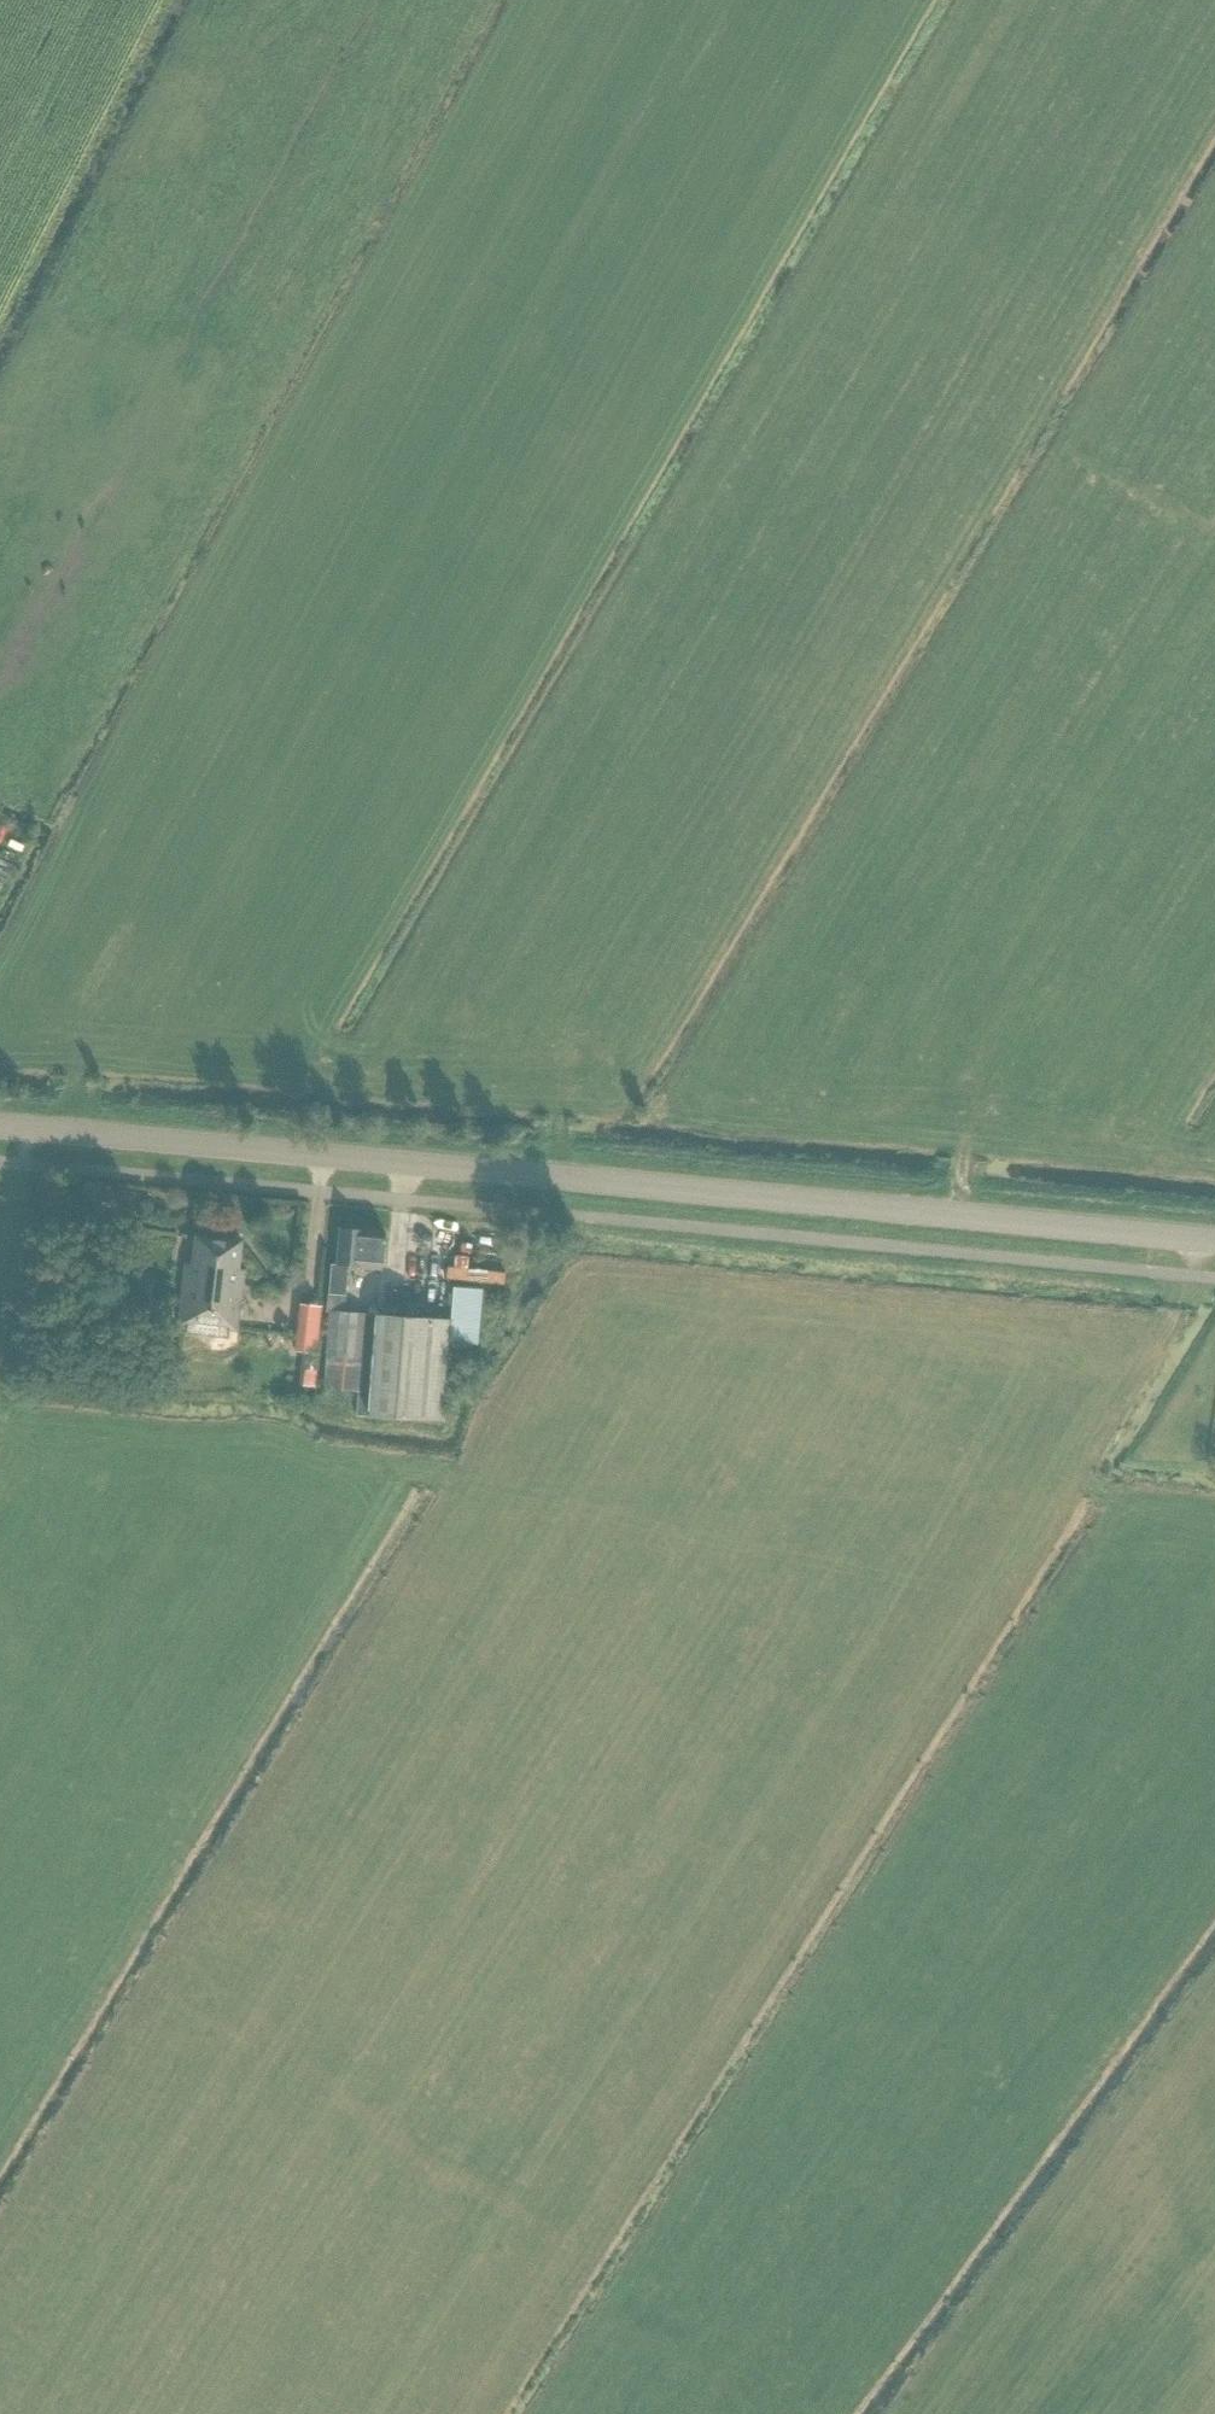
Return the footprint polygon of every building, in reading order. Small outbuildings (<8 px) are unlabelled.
[(385,1229),(339,1225),(336,1263),(331,1263),(327,1310),(329,1310),(322,1388),(358,1391),(356,1414),(444,1421),(451,1340),(478,1343),(482,1288),(453,1285),(451,1317),(344,1309),(348,1265),(382,1268),(385,1229)] [(238,1267),(242,1239),(196,1234),(193,1262),(185,1261),(178,1321),(178,1325),(187,1325),(187,1333),(227,1336),(228,1326),(238,1328),(245,1268),(238,1267)] [(316,1385),(320,1352),(317,1352),(322,1304),(299,1301),(294,1350),(302,1351),(298,1383),(316,1385)]
